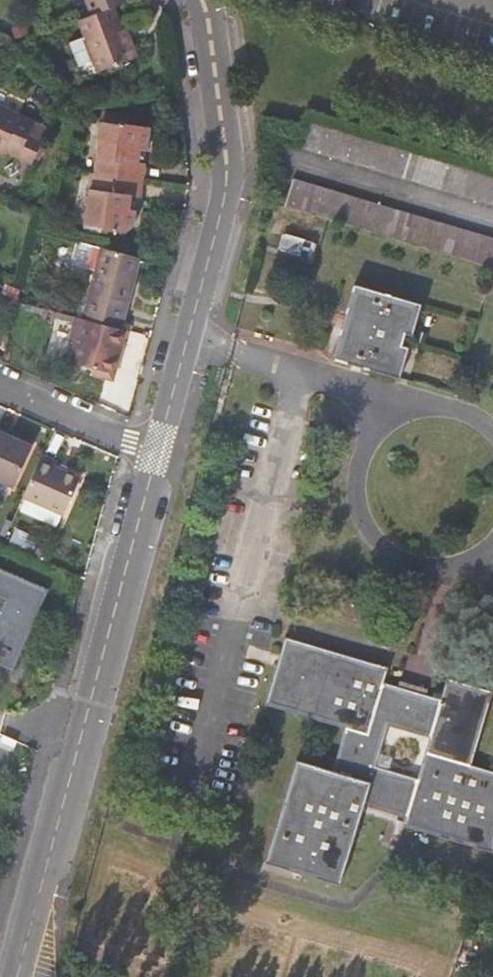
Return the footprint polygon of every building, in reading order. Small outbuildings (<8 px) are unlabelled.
[(92,15),(113,7),(126,2),(126,0),(86,0),(92,15)] [(134,59),(122,30),(113,7),(92,15),(78,20),(83,37),(68,43),(77,67),(94,61),(98,73),(134,59)] [(127,28),(122,30),(134,59),(138,58),(127,28)] [(3,150),(31,162),(42,138),(29,132),(35,121),(0,104),(0,148),(3,150)] [(101,122),(97,158),(104,159),(103,175),(142,180),(144,162),(139,161),(141,149),(146,149),(148,131),(142,123),(119,120),(119,124),(101,122)] [(308,137),(304,149),(431,186),(492,205),(492,175),(336,129),(312,122),(308,137)] [(97,158),(95,174),(103,175),(104,159),(97,158)] [(144,199),(146,181),(142,180),(103,175),(95,174),(89,225),(106,227),(106,230),(132,233),(140,228),(142,211),(136,211),(138,198),(144,199)] [(286,208),(492,270),(492,240),(429,221),(295,181),(286,208)] [(313,244),(284,236),(280,249),(309,257),(313,244)] [(101,247),(81,319),(120,329),(121,329),(140,258),(101,247)] [(21,289),(8,283),(7,284),(2,295),(16,301),(18,301),(21,289)] [(401,347),(404,334),(414,303),(354,286),(334,359),(393,376),(401,347)] [(420,305),(414,303),(404,334),(411,335),(420,305)] [(114,356),(120,329),(81,319),(74,317),(68,339),(74,341),(69,364),(92,369),(91,375),(113,380),(119,357),(114,356)] [(408,348),(401,347),(393,376),(399,378),(408,348)] [(7,428),(4,433),(31,445),(33,440),(7,428)] [(31,445),(4,433),(0,431),(0,481),(14,487),(31,445)] [(60,457),(43,450),(25,491),(21,500),(60,517),(64,508),(66,509),(82,472),(57,462),(60,457)] [(13,671),(48,590),(0,569),(0,598),(4,600),(0,609),(0,666),(13,671)] [(266,703),(346,726),(332,771),(297,761),(265,863),(339,884),(362,805),(406,817),(404,825),(492,852),(492,848),(492,773),(470,766),(492,693),(447,678),(441,700),(384,683),(388,668),(285,637),(266,703)]
